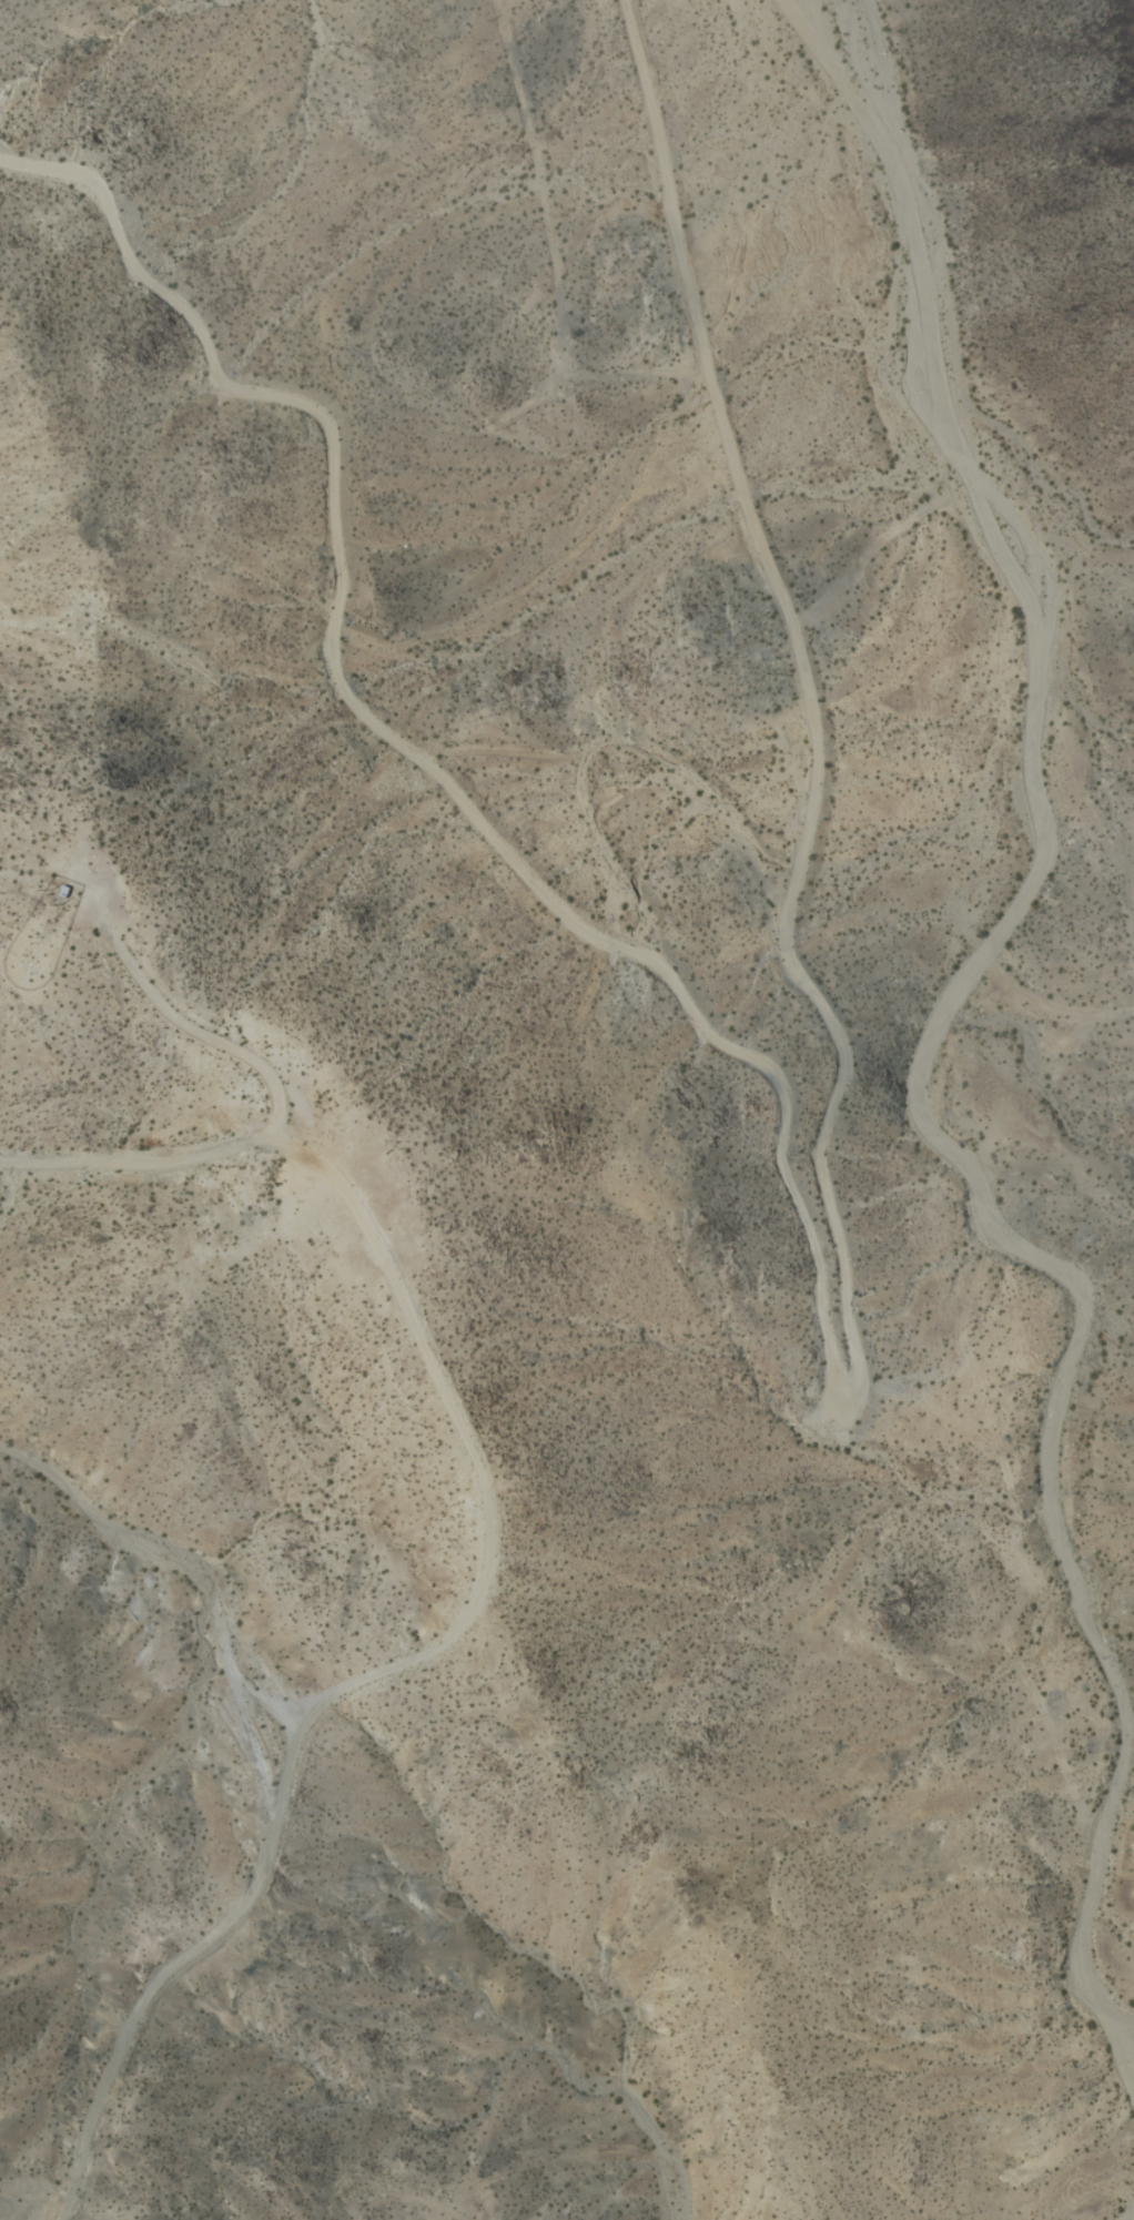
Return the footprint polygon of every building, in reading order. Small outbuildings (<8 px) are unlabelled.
[(70,888),(67,898),(59,894),(63,885),(70,888)]
